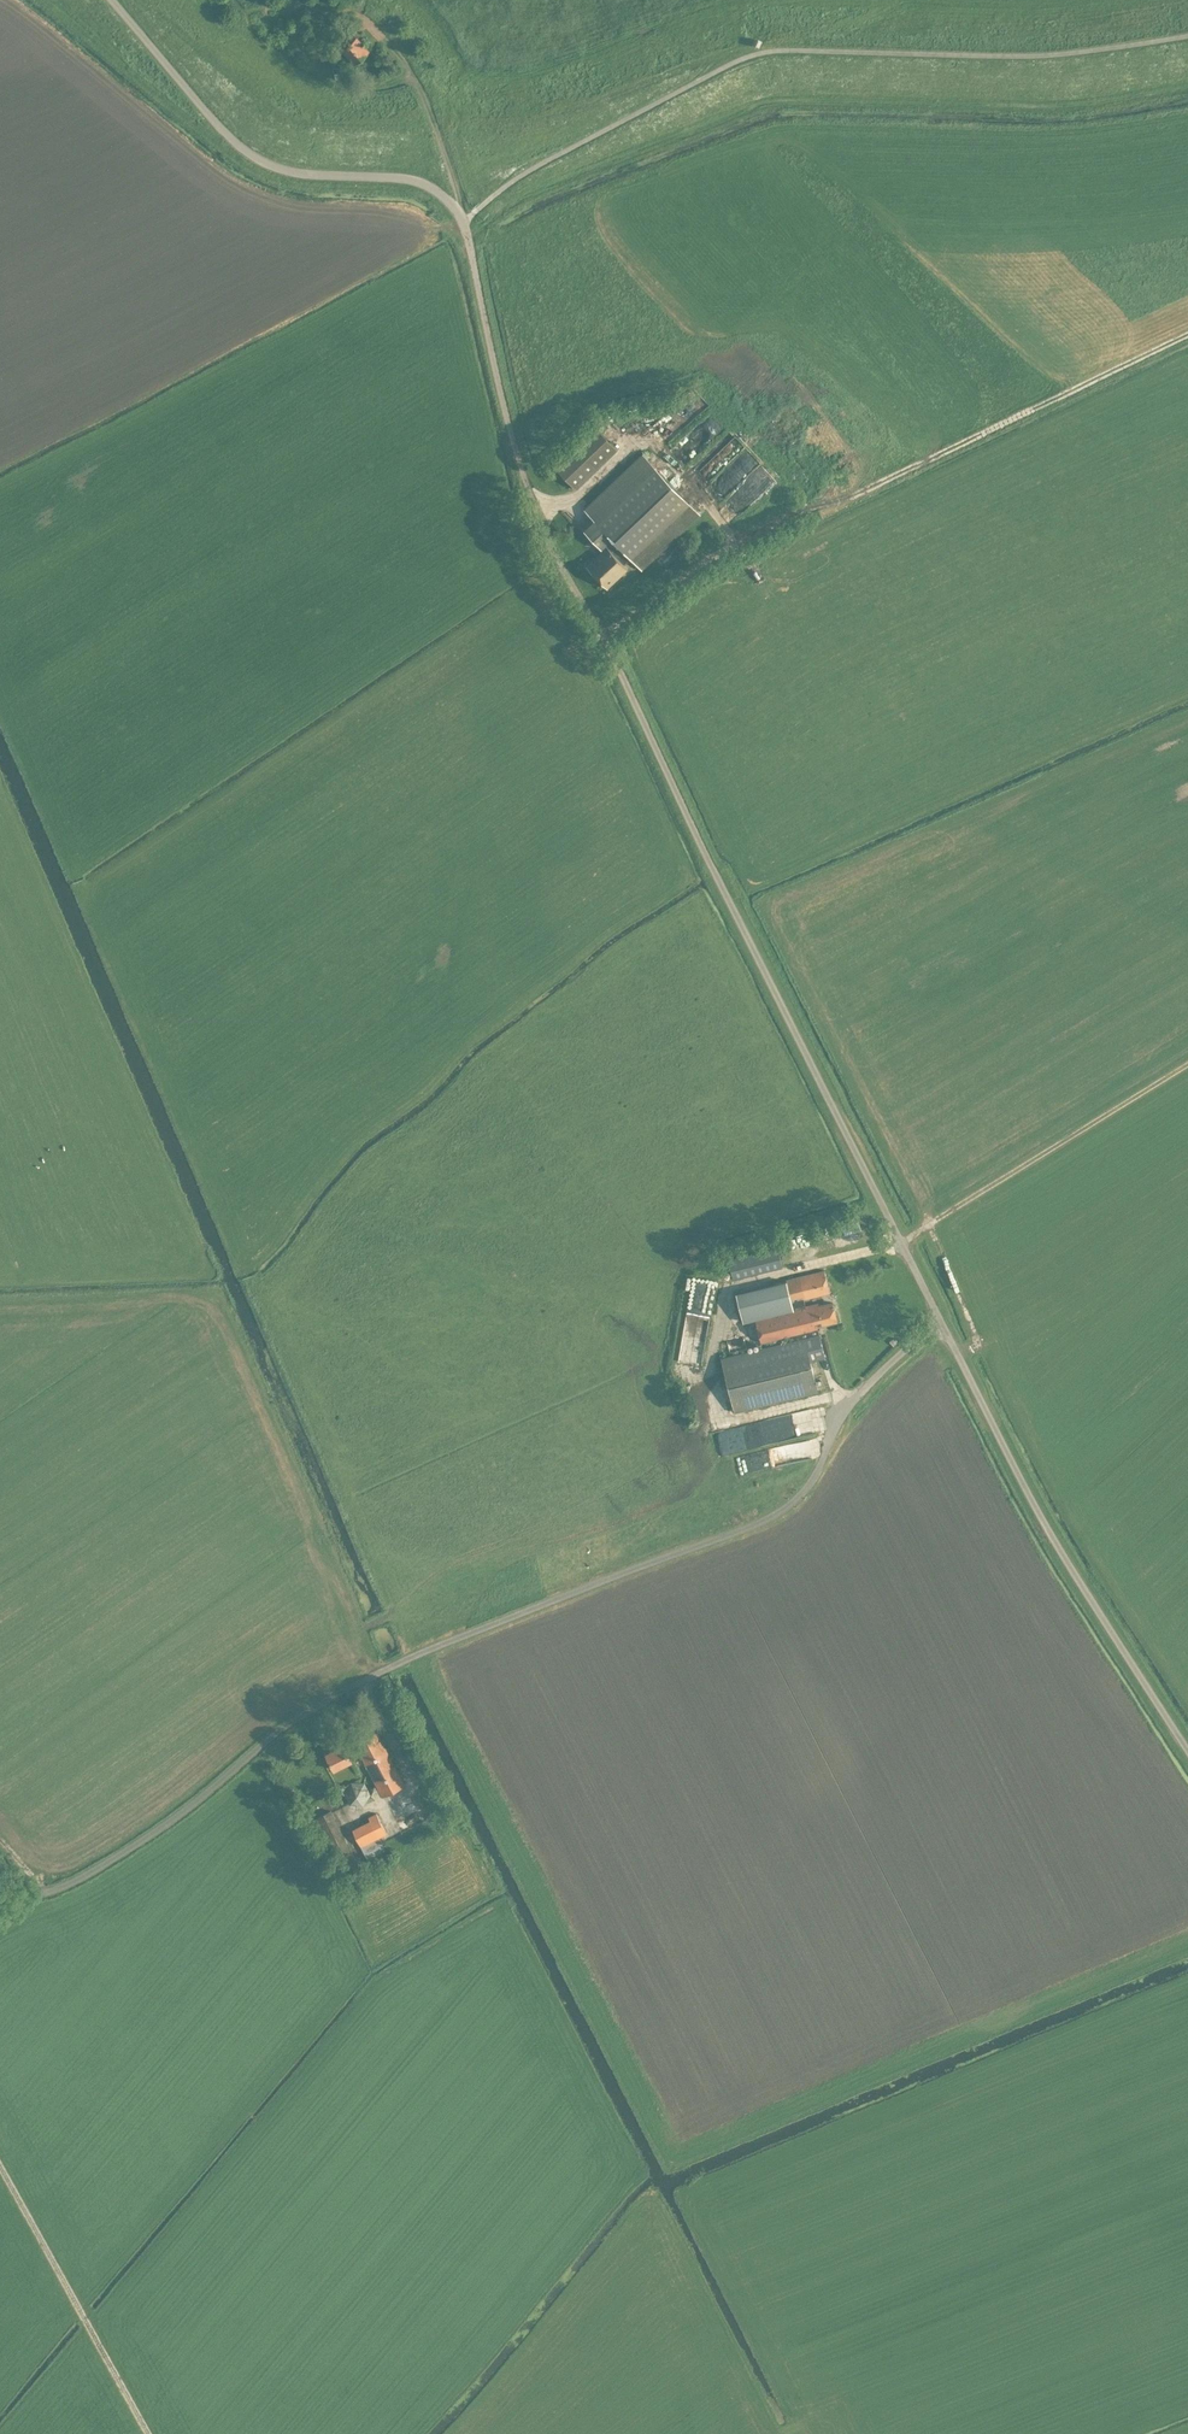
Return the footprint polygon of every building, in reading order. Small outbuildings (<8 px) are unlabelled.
[(352,62),(368,48),(357,36),(342,50),(352,62)] [(698,386),(658,419),(671,434),(711,402),(698,386)] [(689,438),(700,449),(726,424),(715,413),(689,438)] [(575,487),(616,447),(595,424),(553,464),(575,487)] [(729,440),(701,467),(741,509),(774,478),(743,445),(745,444),(739,438),(733,444),(729,440)] [(699,513),(671,483),(642,452),(583,507),(593,518),(583,528),(602,548),(585,563),(607,586),(627,567),(622,562),(629,555),(641,568),(699,513)] [(694,520),(700,526),(711,516),(704,510),(694,520)] [(755,554),(751,557),(760,572),(764,569),(755,554)] [(798,1252),(817,1249),(815,1237),(796,1240),(798,1252)] [(732,1277),(781,1265),(776,1246),(727,1258),(732,1277)] [(823,1355),(819,1338),(815,1324),(836,1319),(831,1300),(817,1304),(817,1301),(804,1304),(803,1297),(829,1291),(823,1269),(786,1278),(786,1279),(735,1292),(742,1319),(754,1316),(760,1341),(788,1334),(789,1339),(720,1356),(733,1410),(817,1389),(809,1358),(823,1355)] [(744,1445),(748,1462),(813,1447),(809,1430),(825,1427),(820,1405),(726,1426),(731,1448),(744,1445)] [(342,1742),(325,1751),(333,1768),(351,1759),(350,1756),(359,1751),(381,1795),(403,1784),(376,1729),(353,1741),(354,1743),(345,1747),(342,1742)] [(343,1791),(349,1803),(362,1804),(370,1793),(363,1781),(351,1780),(343,1791)] [(367,1815),(369,1818),(351,1827),(363,1851),(381,1841),(378,1835),(385,1831),(375,1811),(367,1815)]
